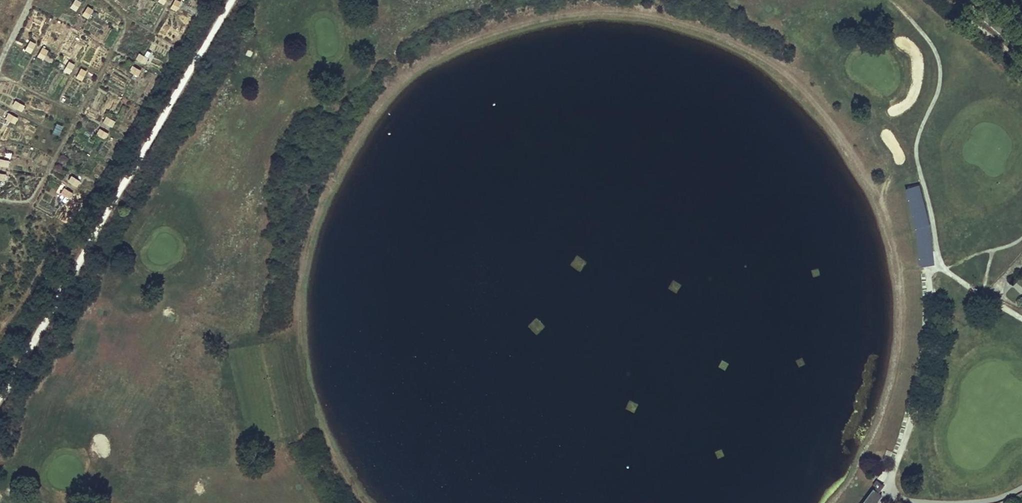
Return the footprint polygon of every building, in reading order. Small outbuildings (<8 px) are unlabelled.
[(80,0),(75,0),(71,7),(77,11),(82,1),(80,0)] [(180,0),(175,0),(170,7),(176,11),(182,1),(180,0)] [(94,9),(88,5),(82,15),(88,18),(94,9)] [(37,43),(31,40),(25,49),(31,53),(37,43)] [(49,50),(43,47),(37,56),(43,60),(49,50)] [(140,52),(136,58),(146,64),(149,58),(140,52)] [(76,64),(70,60),(64,70),(70,73),(76,64)] [(133,65),(130,71),(139,76),(143,70),(133,65)] [(87,71),(82,68),(76,77),(82,81),(87,71)] [(16,99),(13,106),(23,110),(26,104),(16,99)] [(9,112),(6,118),(16,123),(19,117),(9,112)] [(107,116),(104,122),(113,127),(117,121),(107,116)] [(100,128),(97,134),(107,139),(110,133),(100,128)] [(9,166),(10,160),(0,158),(0,165),(9,166)] [(72,174),(69,180),(78,186),(82,180),(72,174)] [(905,186),(919,265),(934,263),(920,183),(905,186)] [(64,187),(61,192),(70,198),(74,192),(64,187)] [(872,489),(862,502),(875,502),(881,495),(872,489)]
